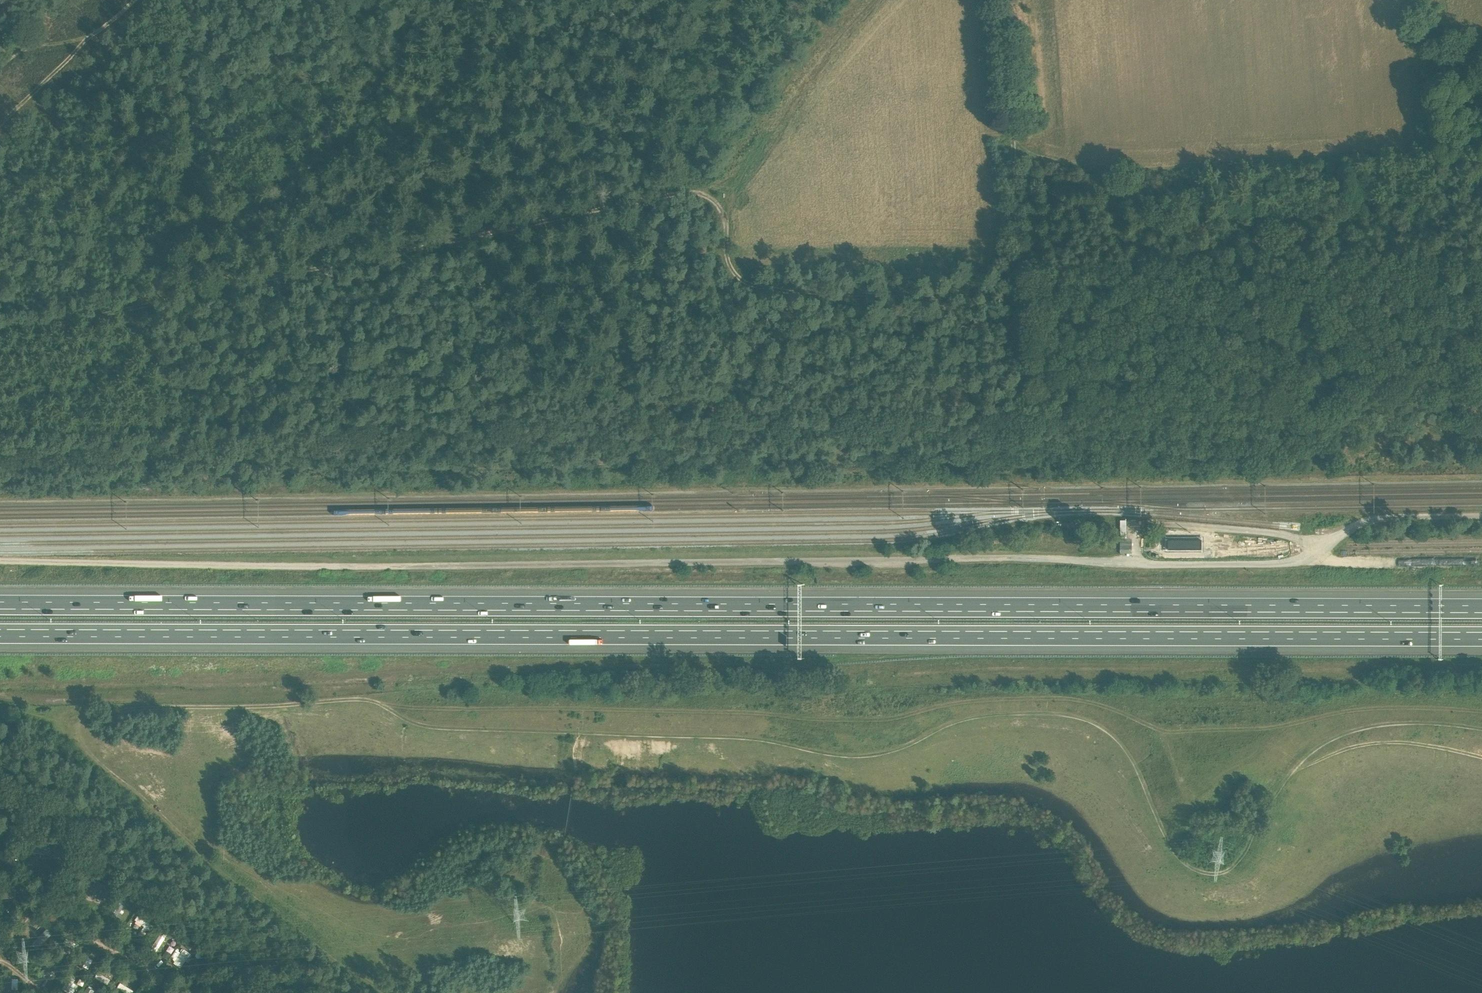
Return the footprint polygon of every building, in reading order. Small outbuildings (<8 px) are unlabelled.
[(1176,539),(1176,552),(1214,553),(1215,540),(1176,539)] [(107,885),(97,882),(98,878),(90,876),(85,893),(104,898),(107,885)] [(15,897),(14,885),(3,885),(2,881),(0,882),(0,898),(15,897)] [(121,894),(108,914),(115,918),(127,898),(121,894)] [(138,914),(135,919),(150,930),(153,925),(138,914)] [(46,929),(31,944),(36,949),(51,934),(46,929)] [(162,931),(151,948),(156,951),(167,934),(162,931)] [(65,937),(62,943),(76,950),(79,944),(65,937)] [(84,946),(74,964),(81,967),(91,950),(84,946)] [(51,958),(41,974),(47,978),(57,963),(51,958)] [(97,972),(94,977),(107,984),(110,979),(97,972)] [(218,974),(206,980),(208,985),(210,983),(215,992),(225,988),(218,974)] [(0,979),(0,992),(10,992),(11,975),(5,975),(5,979),(0,979)] [(69,976),(62,989),(67,992),(75,979),(69,976)] [(117,988),(125,992),(131,992),(133,991),(120,983),(117,988)]
